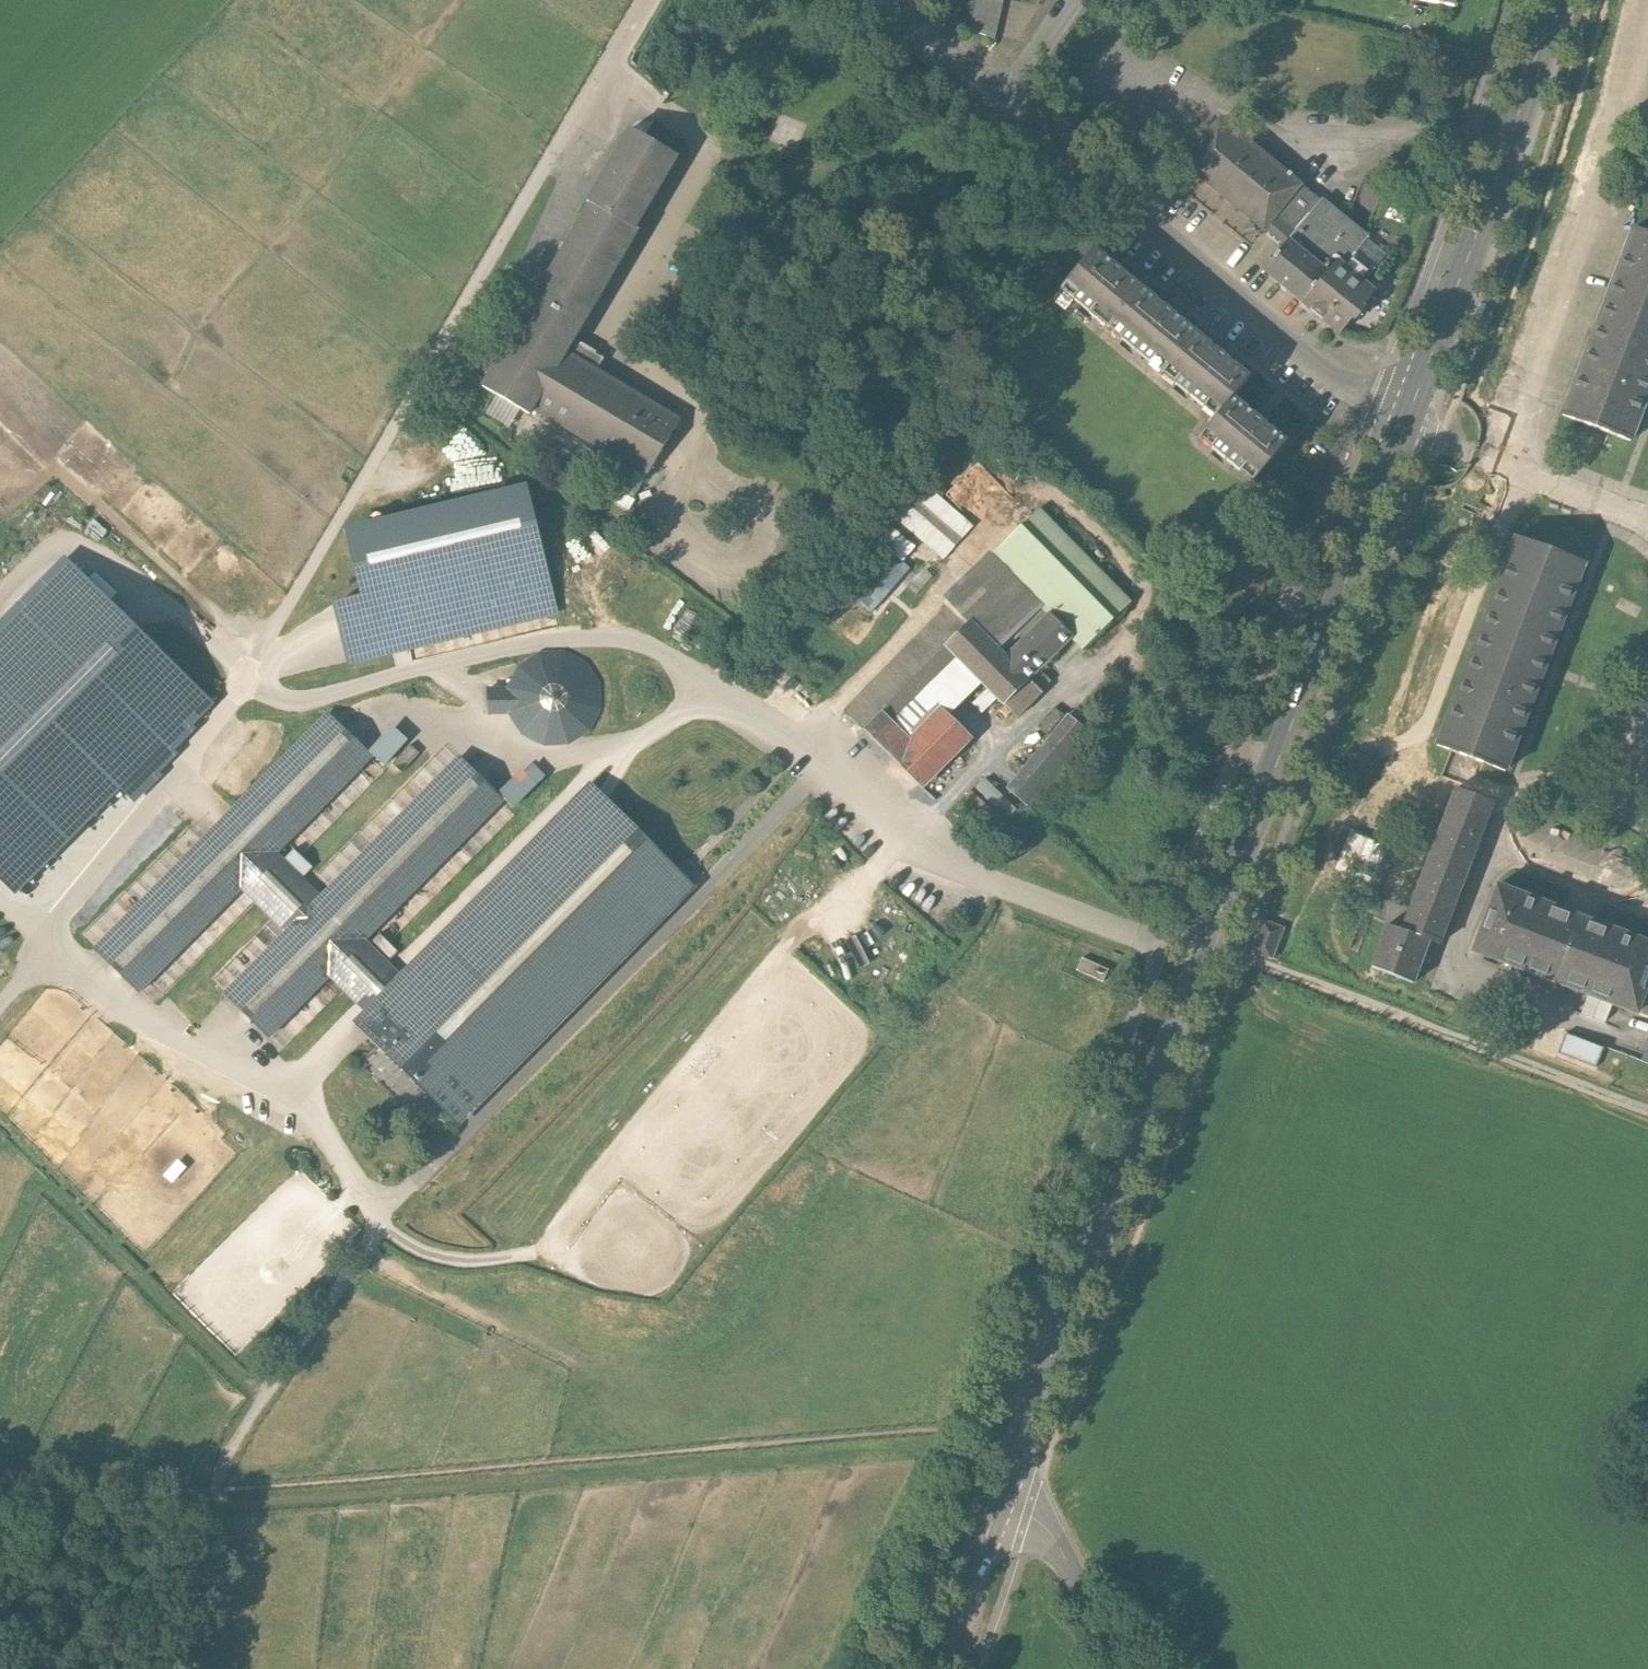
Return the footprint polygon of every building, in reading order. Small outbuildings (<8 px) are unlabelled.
[(1005,0),(977,0),(971,31),(997,39),(1005,0)] [(1306,185),(1226,120),(1187,167),(1267,233),(1271,228),(1306,185)] [(590,203),(592,205),(487,381),(646,476),(679,421),(566,353),(639,231),(636,229),(678,158),(633,131),(590,203)] [(1290,243),(1294,239),(1325,201),(1306,185),(1271,228),(1290,243)] [(1327,199),(1325,201),(1294,239),(1333,271),(1342,259),(1349,264),(1369,239),(1372,236),(1327,199)] [(1563,415),(1631,441),(1647,396),(1647,235),(1633,229),(1563,415)] [(1266,273),(1305,305),(1333,271),(1294,239),(1290,243),(1266,273)] [(1390,256),(1369,239),(1349,264),(1369,282),(1390,256)] [(1064,289),(1116,332),(1149,292),(1097,249),(1064,289)] [(1342,259),(1333,271),(1305,305),(1343,336),(1380,290),(1369,282),(1349,264),(1342,259)] [(1116,332),(1167,375),(1201,336),(1149,292),(1116,332)] [(1252,378),(1201,336),(1167,375),(1218,418),(1235,398),(1252,378)] [(1218,418),(1201,439),(1255,484),(1289,443),(1235,398),(1218,418)] [(596,455),(584,448),(573,466),(585,474),(596,455)] [(917,477),(888,512),(944,560),(974,525),(917,477)] [(335,602),(349,664),(559,617),(529,485),(346,527),(361,596),(335,602)] [(1041,510),(1023,528),(1112,617),(1130,599),(1041,510)] [(1084,645),(1112,617),(1023,528),(995,556),(1046,607),(1051,612),(1077,638),(1084,645)] [(1585,564),(1516,538),(1437,746),(1505,772),(1585,564)] [(910,569),(889,551),(852,594),(872,612),(910,569)] [(948,603),(950,605),(971,626),(974,624),(1002,651),(1046,607),(995,556),(948,603)] [(68,568),(0,637),(0,878),(11,889),(135,763),(160,738),(199,698),(68,568)] [(845,711),(866,732),(884,714),(949,649),(971,626),(950,605),(879,676),(845,711)] [(1077,638),(1051,612),(1007,657),(1033,682),(1077,638)] [(971,626),(949,649),(961,661),(1007,708),(1033,682),(1007,657),(1002,651),(974,624),(971,626)] [(513,718),(523,731),(537,741),(553,745),(570,743),(585,736),(596,724),(603,709),(605,694),(602,679),(594,666),(583,656),(569,650),(553,648),(539,652),(525,660),(515,671),(510,684),(490,684),(490,710),(511,710),(513,718)] [(941,681),(961,661),(949,649),(884,714),(894,725),(939,679),(941,681)] [(962,702),(941,681),(939,679),(894,725),(914,744),(945,713),(948,716),(962,702)] [(1043,694),(1033,682),(1007,708),(1018,719),(1043,694)] [(948,716),(945,713),(914,744),(894,725),(884,714),(866,732),(924,790),(973,741),(948,716)] [(346,733),(328,716),(225,820),(96,951),(138,993),(241,887),(274,854),(370,757),(346,733)] [(1087,732),(1071,718),(1048,745),(1064,759),(1073,749),(1087,732)] [(177,755),(160,738),(135,763),(152,780),(177,755)] [(1048,745),(1009,791),(1034,812),(1073,766),(1064,759),(1048,745)] [(1081,756),(1073,749),(1064,759),(1073,766),(1081,756)] [(522,757),(496,793),(514,807),(541,770),(522,757)] [(502,800),(460,759),(322,900),(289,934),(226,997),(268,1038),(329,975),(363,941),(502,800)] [(601,799),(591,789),(402,980),(369,1014),(358,1025),(460,1125),(692,889),(601,799)] [(1493,803),(1455,789),(1402,930),(1388,925),(1372,968),(1413,984),(1430,941),(1440,944),(1493,803)] [(992,811),(972,792),(963,801),(984,820),(992,811)] [(241,887),(289,934),(322,900),(274,854),(241,887)] [(1647,983),(1647,943),(1497,885),(1473,951),(1588,995),(1581,1014),(1605,1023),(1612,1004),(1636,1014),(1637,1012),(1647,983)] [(1249,954),(1272,962),(1281,936),(1283,930),(1261,922),(1249,954)] [(402,980),(363,941),(329,975),(369,1014),(402,980)] [(1637,1012),(1647,1016),(1647,983),(1637,1012)] [(1602,1049),(1565,1035),(1558,1053),(1595,1067),(1602,1049)]
